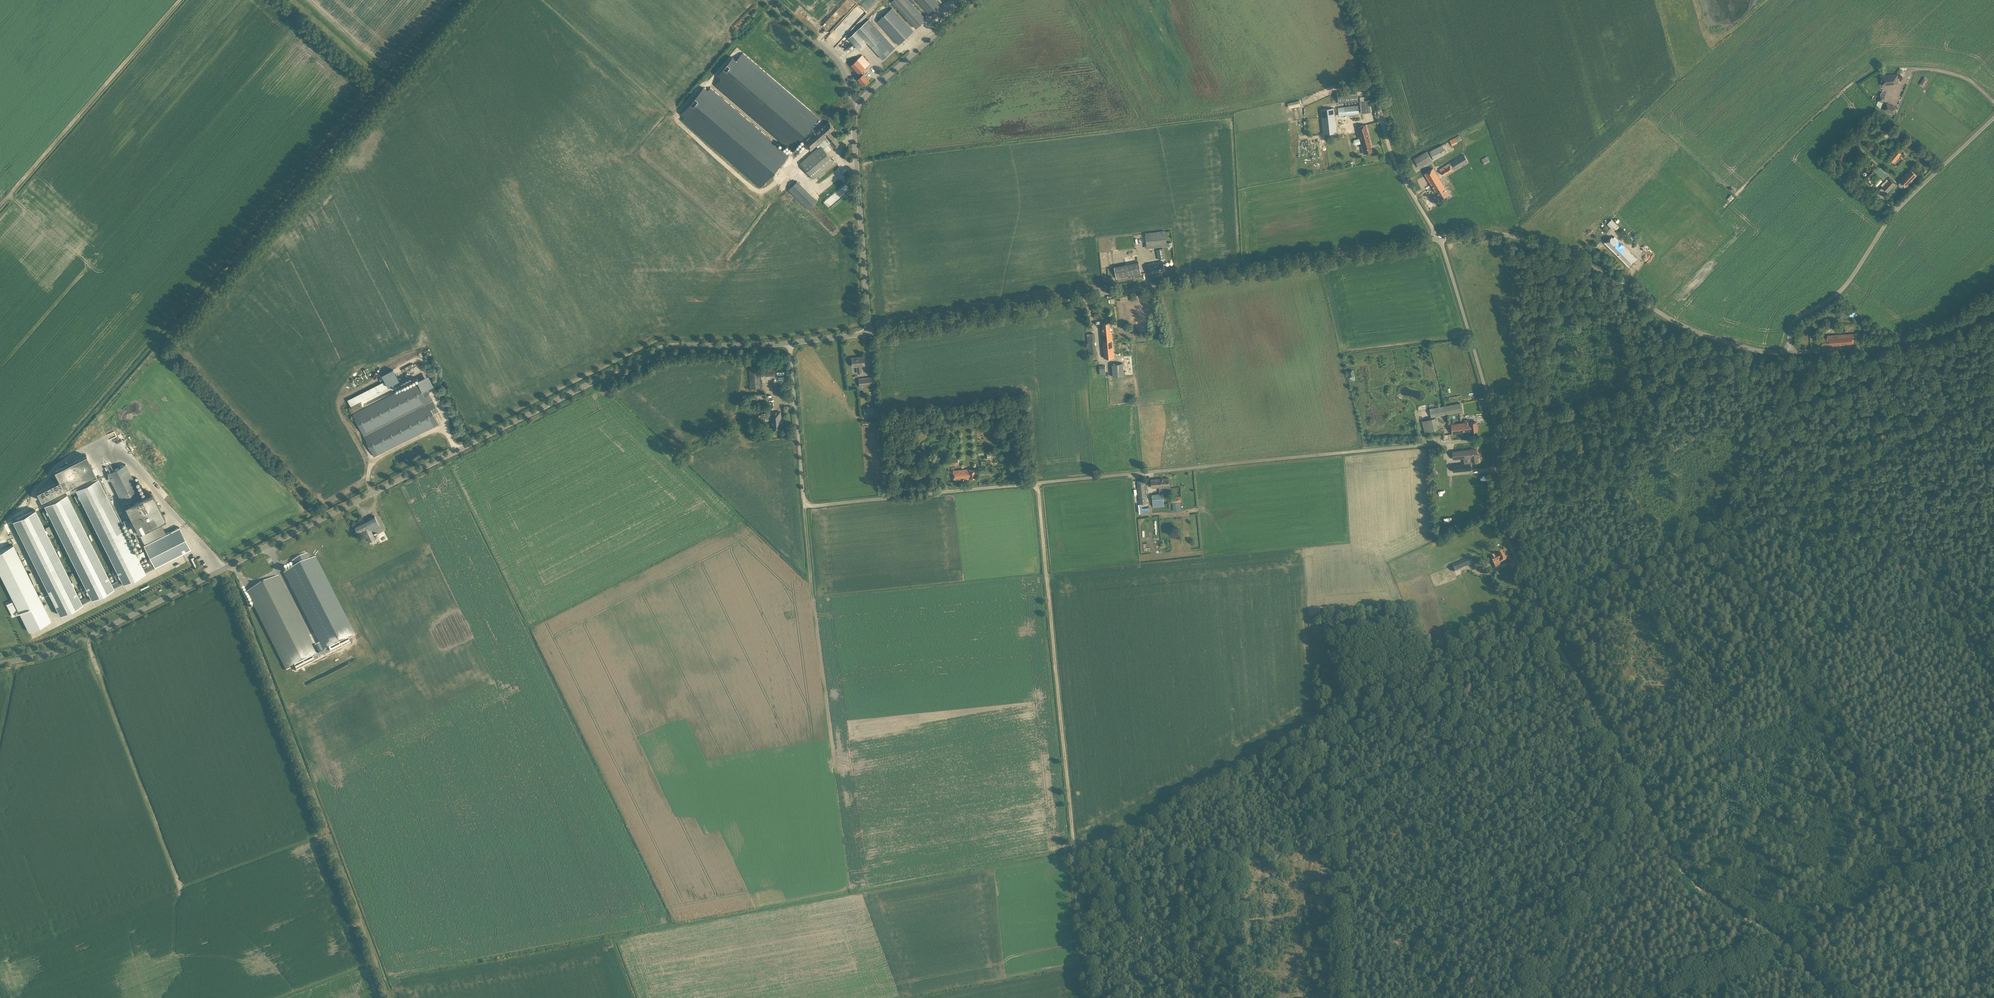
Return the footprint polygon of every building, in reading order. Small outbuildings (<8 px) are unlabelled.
[(916,29),(927,19),(909,0),(894,0),(892,2),(916,29)] [(931,16),(942,5),(937,0),(917,0),(931,16)] [(877,22),(883,28),(899,45),(914,31),(893,8),(877,22)] [(895,48),(869,19),(857,30),(867,41),(883,59),(895,48)] [(721,77),(715,85),(790,150),(818,117),(742,52),(736,60),(732,57),(717,74),(721,77)] [(856,76),(858,78),(864,85),(869,80),(864,74),(863,74),(861,71),(870,63),(862,55),(858,58),(854,54),(848,60),(851,64),(859,73),(856,76)] [(1881,76),(1882,85),(1899,83),(1898,74),(1881,76)] [(704,87),(681,113),(685,117),(682,120),(759,185),(787,153),(710,87),(707,90),(704,87)] [(1339,91),(1340,102),(1359,100),(1358,95),(1357,90),(1350,90),(1339,91)] [(1369,100),(1360,101),(1361,113),(1371,112),(1369,100)] [(1897,106),(1886,102),(1884,110),(1894,113),(1897,106)] [(1358,105),(1338,107),(1339,115),(1359,113),(1358,105)] [(1334,107),(1320,108),(1323,134),(1336,132),(1334,107)] [(800,163),(810,175),(813,178),(834,161),(818,143),(826,137),(835,148),(840,144),(829,132),(834,128),(829,121),(823,127),(822,126),(803,142),(810,150),(816,145),(818,147),(800,163)] [(1355,140),(1354,142),(1354,144),(1356,145),(1361,143),(1364,154),(1367,153),(1372,151),(1370,144),(1371,143),(1366,124),(1361,126),(1357,127),(1358,131),(1360,138),(1355,140)] [(1450,140),(1453,145),(1459,143),(1458,142),(1463,139),(1460,135),(1450,140)] [(1431,151),(1435,159),(1448,153),(1443,144),(1431,151)] [(1889,159),(1894,163),(1902,153),(1897,149),(1889,159)] [(1415,158),(1421,167),(1433,160),(1428,151),(1415,158)] [(1439,169),(1443,175),(1468,161),(1464,154),(1439,169)] [(1482,159),(1485,164),(1491,161),(1488,156),(1482,159)] [(1437,192),(1441,198),(1447,194),(1443,187),(1444,187),(1433,168),(1429,170),(1424,173),(1436,192),(1437,192)] [(1900,182),(1899,182),(1899,184),(1899,186),(1901,187),(1902,187),(1904,187),(1905,186),(1906,187),(1913,180),(1912,179),(1917,175),(1911,169),(1907,173),(1907,172),(1899,180),(1900,182)] [(1882,187),(1888,192),(1896,184),(1890,179),(1882,187)] [(788,190),(809,209),(817,200),(797,181),(788,190)] [(1146,233),(1147,248),(1168,246),(1167,242),(1166,230),(1146,233)] [(1606,242),(1629,264),(1636,257),(1618,239),(1616,241),(1612,236),(1606,242)] [(1157,249),(1159,259),(1165,258),(1163,248),(1157,249)] [(1148,264),(1149,269),(1149,274),(1159,272),(1158,271),(1165,270),(1164,265),(1163,261),(1159,262),(1148,264)] [(1139,262),(1114,266),(1117,278),(1141,274),(1139,262)] [(1103,331),(1102,331),(1102,336),(1104,358),(1114,357),(1112,336),(1112,331),(1111,331),(1110,322),(1102,322),(1103,331)] [(1087,334),(1089,354),(1096,353),(1094,333),(1087,334)] [(1821,337),(1822,345),(1854,343),(1853,338),(1860,338),(1860,333),(1828,335),(1828,337),(1821,337)] [(851,358),(852,366),(857,365),(858,373),(862,372),(861,365),(865,364),(863,356),(851,358)] [(1112,365),(1113,377),(1125,375),(1124,363),(1112,365)] [(760,387),(759,374),(765,373),(765,375),(775,374),(775,369),(765,370),(765,368),(759,368),(758,366),(749,367),(749,372),(751,388),(755,387),(760,387)] [(393,369),(382,375),(388,386),(399,380),(393,369)] [(858,379),(859,386),(873,384),(872,377),(858,379)] [(417,381),(293,447),(314,488),(367,460),(368,466),(380,460),(375,455),(439,423),(433,413),(438,411),(427,389),(422,391),(417,381)] [(1460,403),(1430,409),(1432,416),(1462,411),(1460,403)] [(864,408),(864,415),(874,414),(873,406),(864,408)] [(780,411),(770,412),(771,417),(771,421),(772,421),(773,429),(781,428),(780,420),(781,420),(780,411)] [(1435,418),(1422,421),(1425,432),(1438,428),(1435,418)] [(1477,430),(1476,421),(1470,422),(1451,424),(1452,433),(1471,431),(1477,430)] [(1471,457),(1471,461),(1478,461),(1477,449),(1452,451),(1453,459),(1471,457)] [(60,480),(37,492),(41,500),(95,473),(86,455),(55,471),(60,480)] [(943,459),(944,466),(959,465),(958,457),(943,459)] [(108,473),(123,504),(141,495),(125,464),(108,473)] [(953,470),(953,475),(954,480),(977,478),(976,469),(969,470),(969,469),(953,470)] [(121,579),(123,583),(155,567),(153,562),(143,567),(139,558),(145,555),(143,550),(136,554),(98,477),(76,489),(78,493),(74,495),(79,504),(83,502),(116,569),(112,571),(116,580),(120,578),(121,579)] [(1169,478),(1151,479),(1152,487),(1159,487),(1160,494),(1162,494),(1161,489),(1165,489),(1166,488),(1170,487),(1169,478)] [(1137,479),(1139,502),(1147,501),(1144,479),(1137,479)] [(125,505),(138,531),(160,521),(165,518),(151,491),(125,505)] [(61,615),(123,583),(121,579),(112,583),(67,493),(44,505),(46,509),(42,512),(47,521),(51,519),(84,584),(80,586),(85,596),(89,593),(90,594),(80,599),(73,585),(77,582),(72,572),(68,575),(49,538),(54,535),(49,526),(44,528),(35,509),(13,520),(61,615)] [(1160,494),(1152,494),(1153,504),(1164,504),(1163,493),(1162,494),(1160,494)] [(380,526),(375,516),(355,526),(358,532),(363,530),(369,542),(375,539),(371,530),(380,526)] [(153,562),(155,567),(191,549),(179,527),(144,545),(153,562)] [(0,551),(0,572),(18,609),(17,610),(12,601),(7,604),(13,616),(20,613),(29,631),(51,620),(13,545),(0,551)] [(1497,555),(1496,556),(1496,554),(1494,555),(1490,557),(1492,559),(1491,559),(1494,564),(1500,561),(1501,562),(1506,560),(1502,552),(1497,555)] [(310,560),(307,554),(292,562),(295,567),(310,560)] [(349,639),(355,636),(316,557),(284,574),(320,644),(323,651),(321,653),(323,657),(351,643),(349,639)] [(1453,571),(1470,564),(1468,558),(1450,565),(1453,571)] [(318,654),(279,577),(247,593),(286,670),(294,666),(296,671),(313,662),(310,658),(318,654)] [(1330,623),(1330,624),(1323,626),(1328,640),(1334,638),(1338,636),(1335,626),(1333,622),(1330,623)] [(1349,683),(1353,692),(1358,689),(1355,681),(1349,683)]
